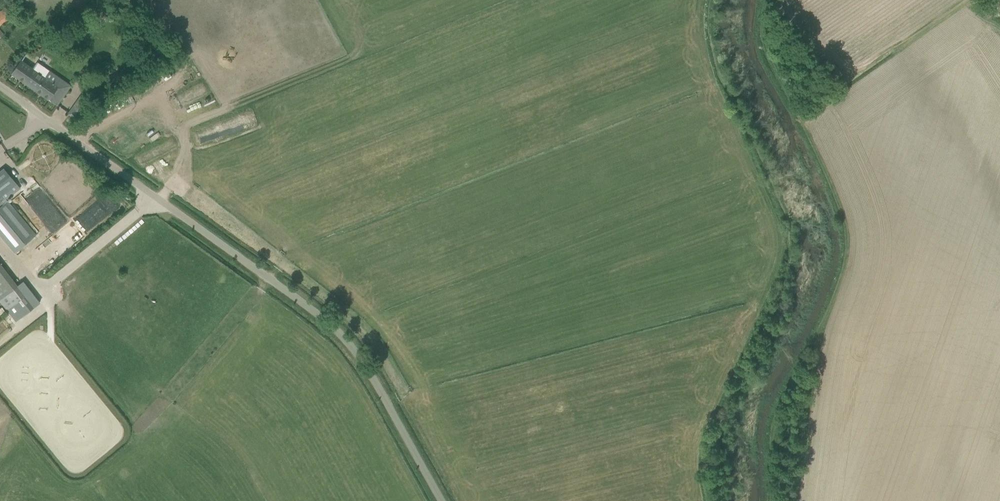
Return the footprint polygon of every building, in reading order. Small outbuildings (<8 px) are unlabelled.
[(12,15),(3,4),(0,6),(0,25),(12,15)] [(11,74),(57,106),(71,86),(38,63),(34,68),(21,60),(11,74)] [(835,81),(843,74),(837,66),(828,73),(835,81)] [(123,83),(116,71),(105,77),(111,89),(123,83)] [(4,169),(0,172),(0,235),(14,253),(35,235),(8,202),(22,191),(4,169)] [(16,322),(39,303),(22,281),(17,286),(0,264),(0,302),(16,322)]
